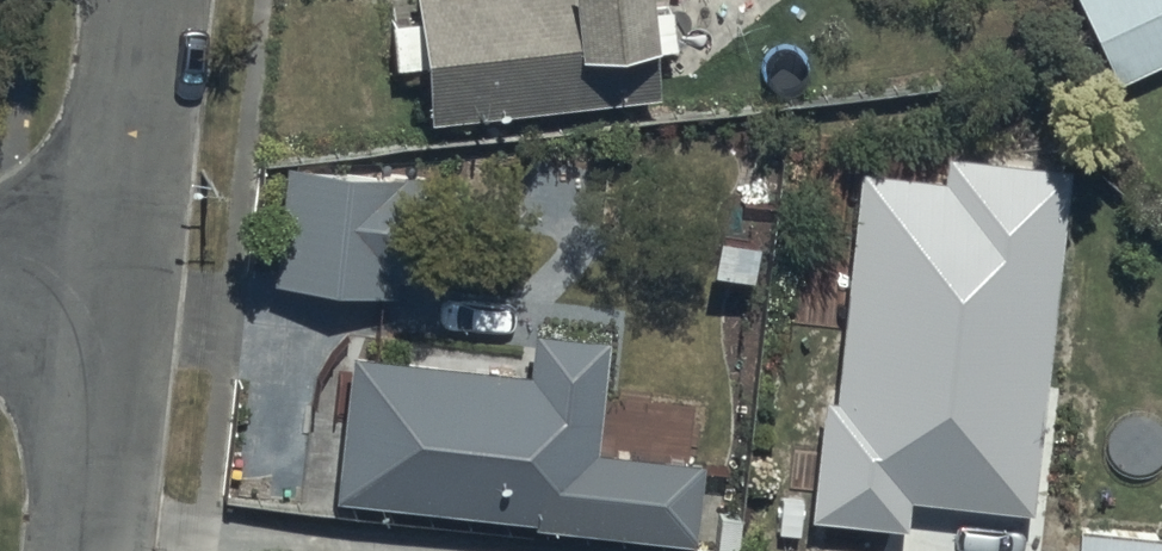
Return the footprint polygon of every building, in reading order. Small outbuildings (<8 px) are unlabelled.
[(385,10),(389,55),(417,52),(422,107),(651,84),(646,39),(669,37),(666,0),(413,0),(414,7),(385,10)] [(1113,72),(1161,48),(1161,0),(1077,0),(1113,72)] [(277,190),(267,268),(390,283),(391,266),(426,271),(438,172),(261,151),(257,187),(277,190)] [(913,424),(913,448),(883,447),(882,525),(911,525),(1044,530),(1052,287),(930,283),(925,424),(913,424)] [(523,360),(346,338),(328,484),(689,529),(698,449),(589,436),(603,327),(528,318),(523,360)] [(1073,517),(1071,550),(1161,550),(1161,522),(1073,517)]
